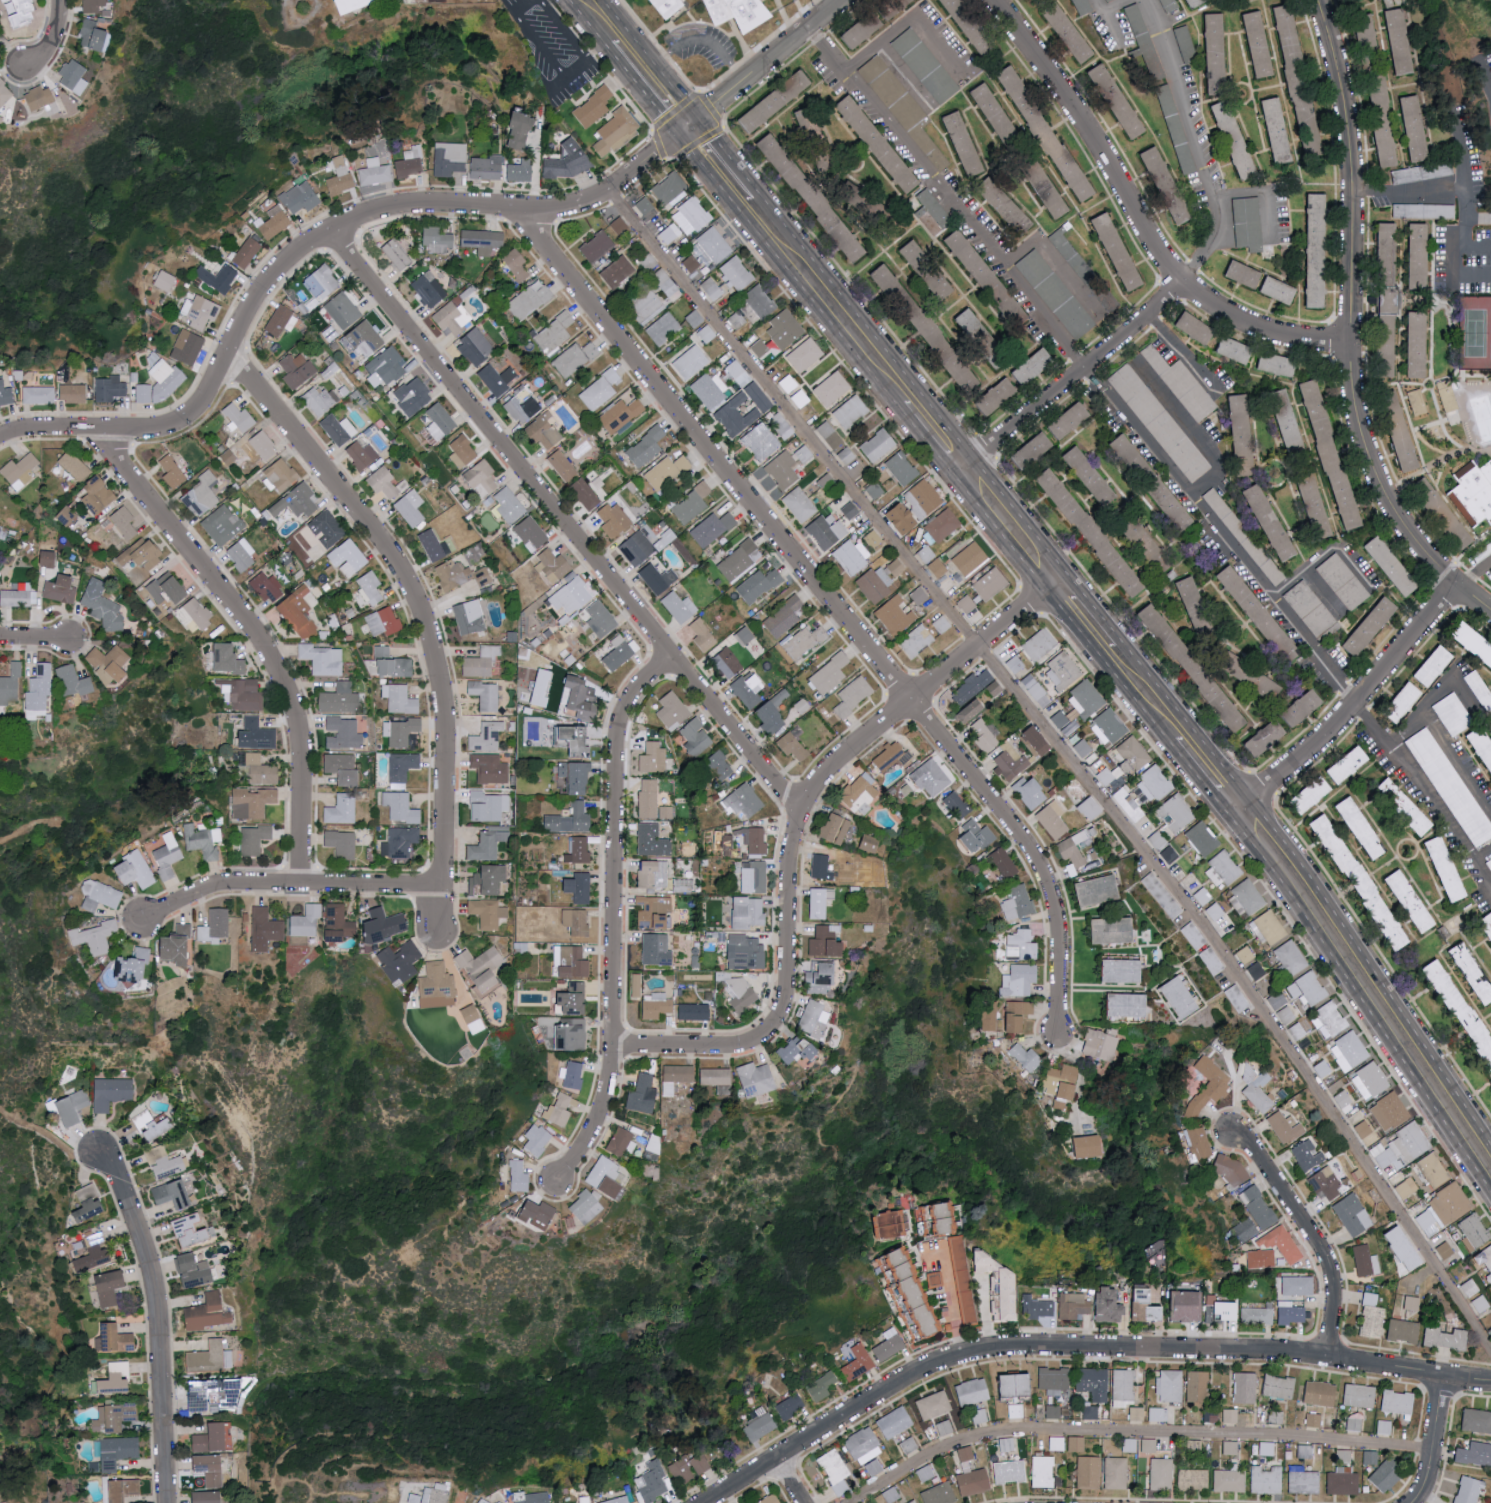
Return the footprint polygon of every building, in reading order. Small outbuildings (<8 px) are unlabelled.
[(5,4),(7,3),(11,15),(10,16),(14,28),(39,20),(33,0),(4,0),(5,4)] [(99,6),(107,6),(107,0),(85,0),(85,14),(99,13),(99,6)] [(345,15),(376,3),(376,1),(377,0),(339,0),(345,15)] [(657,16),(644,0),(678,0),(686,10),(679,16),(665,26),(657,16)] [(702,1),(701,0),(763,0),(758,2),(758,3),(766,15),(772,24),(759,33),(742,43),(733,23),(715,32),(708,15),(702,1)] [(998,44),(967,0),(944,0),(983,55),(998,44)] [(1098,53),(1060,0),(1059,0),(1045,10),(1083,64),(1098,53)] [(1086,0),(1072,0),(1078,16),(1091,11),(1086,0)] [(1168,12),(1179,6),(1176,0),(1161,0),(1168,12)] [(1209,0),(1188,0),(1192,10),(1210,2),(1209,0)] [(1278,8),(1301,130),(1319,127),(1297,4),(1278,8)] [(842,40),(854,54),(894,20),(882,6),(842,40)] [(1398,74),(1417,72),(1409,8),(1390,11),(1398,74)] [(1278,74),(1265,11),(1247,15),(1260,78),(1278,74)] [(1208,15),(1211,94),(1230,93),(1227,14),(1208,15)] [(96,28),(98,21),(85,19),(80,47),(108,52),(111,31),(96,28)] [(1197,60),(1189,25),(1176,28),(1184,63),(1197,60)] [(962,88),(910,27),(890,44),(941,105),(962,88)] [(861,66),(935,175),(948,166),(918,121),(924,117),(880,53),(861,66)] [(60,85),(84,95),(89,82),(84,79),(89,67),(69,58),(62,75),(64,76),(60,85)] [(1149,131),(1108,61),(1092,70),(1132,140),(1149,131)] [(1081,204),(1096,194),(1018,62),(1002,71),(1081,204)] [(736,120),(747,135),(814,86),(803,72),(736,120)] [(0,78),(0,107),(2,108),(16,93),(0,78)] [(990,80),(974,89),(1007,147),(1024,138),(990,80)] [(605,100),(614,92),(605,83),(574,112),(589,128),(611,107),(605,100)] [(47,108),(50,115),(60,112),(51,85),(26,94),(32,112),(47,108)] [(841,102),(906,196),(921,185),(856,91),(841,102)] [(1403,97),(1415,162),(1433,159),(1422,93),(1403,97)] [(1284,96),(1265,99),(1278,163),(1296,160),(1284,96)] [(1217,103),(1241,181),(1260,175),(1235,98),(1217,103)] [(598,130),(604,137),(594,145),(603,157),(613,148),(615,151),(644,128),(624,103),(613,112),(616,116),(598,130)] [(829,130),(816,103),(797,112),(809,139),(829,130)] [(968,177),(986,171),(965,109),(947,115),(968,177)] [(528,150),(537,116),(519,111),(509,145),(528,150)] [(1377,122),(1382,166),(1401,164),(1396,120),(1377,122)] [(868,253),(777,129),(762,140),(854,264),(868,253)] [(1306,135),(1307,151),(1325,150),(1324,134),(1306,135)] [(591,174),(591,149),(577,149),(577,140),(563,140),(563,157),(545,157),(545,174),(591,174)] [(434,176),(452,177),(452,171),(466,172),(467,143),(435,142),(434,176)] [(398,177),(425,175),(421,144),(411,145),(412,150),(404,151),(405,159),(396,160),(398,177)] [(1144,152),(1175,226),(1194,219),(1162,144),(1144,152)] [(327,179),(332,195),(355,188),(345,154),(332,158),(338,176),(327,179)] [(503,155),(489,154),(489,158),(472,157),(471,179),(502,179),(503,155)] [(393,180),(391,164),(380,165),(379,156),(367,158),(368,167),(358,169),(361,185),(393,180)] [(532,180),(532,158),(522,158),(521,164),(508,164),(508,180),(532,180)] [(1397,184),(1453,175),(1451,161),(1394,170),(1397,184)] [(652,187),(664,204),(688,187),(676,170),(652,187)] [(291,215),(305,207),(308,211),(322,203),(308,179),(280,195),(291,215)] [(1024,229),(1034,220),(998,180),(984,192),(1009,219),(1013,216),(1024,229)] [(955,219),(926,188),(915,198),(944,229),(955,219)] [(1331,193),(1312,193),(1310,307),(1329,307),(1331,193)] [(688,237),(712,217),(694,195),(670,215),(688,237)] [(655,207),(645,196),(635,205),(645,215),(655,207)] [(1235,248),(1249,247),(1250,252),(1263,252),(1260,197),(1233,198),(1235,248)] [(1394,217),(1410,218),(1411,204),(1394,203),(1394,217)] [(1439,211),(1439,217),(1454,218),(1455,205),(1444,205),(1444,211),(1439,211)] [(261,216),(255,221),(267,240),(292,224),(281,206),(262,218),(261,216)] [(1147,284),(1112,210),(1092,220),(1127,293),(1147,284)] [(630,227),(622,215),(611,223),(620,235),(630,227)] [(668,245),(682,233),(672,222),(659,234),(668,245)] [(1399,313),(1400,222),(1381,222),(1380,313),(1399,313)] [(1412,289),(1430,289),(1431,223),(1412,222),(1412,289)] [(733,250),(712,225),(695,240),(715,264),(733,250)] [(429,251),(454,252),(455,234),(441,233),(441,226),(424,226),(424,245),(429,245),(429,251)] [(1007,286),(963,227),(948,238),(992,297),(1007,286)] [(593,265),(617,245),(603,228),(579,248),(593,265)] [(1091,273),(1061,228),(1050,236),(1080,281),(1091,273)] [(505,231),(463,230),(462,246),(479,246),(478,256),(492,256),(492,248),(505,248),(505,231)] [(263,243),(249,235),(233,261),(247,269),(263,243)] [(413,260),(393,238),(380,249),(400,271),(413,260)] [(942,273),(919,238),(904,247),(927,282),(942,273)] [(502,258),(521,283),(531,275),(522,265),(528,260),(516,247),(502,258)] [(1016,264),(1074,342),(1095,326),(1037,248),(1016,264)] [(612,289),(637,269),(624,253),(599,273),(612,289)] [(683,262),(691,272),(700,264),(692,254),(683,262)] [(736,294),(755,281),(737,255),(719,268),(724,275),(723,275),(736,294)] [(1266,272),(1237,258),(1229,275),(1258,289),(1266,272)] [(873,273),(892,298),(907,287),(888,262),(873,273)] [(226,294),(239,272),(224,263),(217,275),(201,265),(195,275),(226,294)] [(303,283),(321,303),(343,283),(324,263),(303,283)] [(669,286),(674,281),(662,268),(653,276),(663,287),(667,283),(669,286)] [(155,285),(171,293),(178,277),(162,269),(155,285)] [(410,284),(431,309),(449,294),(435,277),(430,282),(423,274),(410,284)] [(1293,305),(1301,287),(1272,274),(1264,292),(1293,305)] [(725,291),(709,276),(700,286),(716,301),(725,291)] [(519,322),(555,297),(541,278),(506,303),(519,322)] [(753,325),(777,308),(760,283),(743,295),(748,302),(740,307),(753,325)] [(627,305),(642,324),(665,308),(651,288),(627,305)] [(363,314),(342,290),(323,307),(345,331),(363,314)] [(190,326),(203,331),(209,319),(212,320),(219,303),(197,294),(194,301),(187,298),(181,313),(193,318),(190,326)] [(432,316),(444,330),(448,327),(456,336),(473,322),(454,298),(432,316)] [(265,328),(279,337),(295,311),(281,303),(265,328)] [(958,316),(972,343),(990,334),(975,307),(958,316)] [(694,329),(705,320),(696,309),(685,318),(694,329)] [(764,328),(783,351),(806,332),(788,309),(764,328)] [(1210,344),(1219,328),(1188,310),(1179,326),(1210,344)] [(564,328),(575,320),(568,311),(531,336),(545,355),(571,337),(564,328)] [(645,328),(658,346),(683,329),(670,311),(645,328)] [(728,318),(737,330),(748,322),(738,311),(728,318)] [(1411,377),(1430,377),(1431,312),(1412,311),(1411,377)] [(386,342),(368,318),(341,340),(359,363),(386,342)] [(698,332),(706,344),(717,336),(709,324),(698,332)] [(457,342),(472,367),(496,353),(480,327),(457,342)] [(195,366),(206,337),(181,328),(171,357),(195,366)] [(1251,364),(1257,346),(1227,335),(1220,353),(1251,364)] [(786,355),(799,373),(826,355),(814,337),(786,355)] [(750,347),(760,358),(770,349),(760,338),(750,347)] [(576,342),(551,362),(566,379),(600,351),(592,340),(582,348),(576,342)] [(1181,358),(1169,367),(1152,343),(1141,350),(1195,424),(1217,408),(1181,358)] [(686,382),(711,361),(696,344),(671,365),(686,382)] [(388,385),(410,370),(392,345),(365,365),(372,374),(377,370),(388,385)] [(1012,375),(1024,389),(1058,359),(1045,345),(1012,375)] [(1297,377),(1301,360),(1261,349),(1256,367),(1297,377)] [(279,362),(288,374),(283,378),(294,392),(318,372),(302,352),(295,358),(291,353),(279,362)] [(184,376),(163,356),(148,372),(158,381),(152,388),(163,399),(184,376)] [(735,378),(746,370),(737,359),(726,367),(735,378)] [(477,373),(496,397),(520,377),(511,365),(500,374),(490,362),(477,373)] [(1211,468),(1127,362),(1107,378),(1190,484),(1211,468)] [(578,395),(592,413),(617,393),(613,387),(622,379),(613,367),(578,395)] [(853,386),(839,369),(813,390),(827,407),(853,386)] [(691,385),(708,412),(728,400),(722,391),(726,388),(715,370),(691,385)] [(789,394),(799,385),(790,374),(779,382),(789,394)] [(394,394),(411,416),(435,397),(417,375),(394,394)] [(1021,390),(1009,376),(975,405),(987,419),(1021,390)] [(121,377),(96,377),(97,402),(114,401),(114,396),(127,395),(127,382),(121,382),(121,377)] [(1365,526),(1323,377),(1305,382),(1346,531),(1365,526)] [(0,379),(0,406),(15,405),(13,386),(7,387),(6,378),(0,379)] [(1457,410),(1452,379),(1438,382),(1444,412),(1457,410)] [(765,413),(775,404),(754,381),(745,390),(765,413)] [(88,384),(61,384),(61,402),(88,402),(88,384)] [(136,403),(151,402),(151,384),(136,384),(136,403)] [(55,403),(56,387),(23,386),(23,402),(55,403)] [(336,403),(325,389),(320,393),(314,386),(301,397),(318,418),(336,403)] [(1414,416),(1428,413),(1422,388),(1408,392),(1414,416)] [(542,411),(528,389),(505,403),(519,425),(542,411)] [(791,398),(801,408),(811,399),(802,389),(791,398)] [(763,415),(756,406),(744,416),(737,407),(749,399),(742,391),(713,414),(732,438),(763,415)] [(847,430),(871,409),(856,393),(833,414),(847,430)] [(1232,395),(1237,454),(1255,452),(1250,393),(1232,395)] [(628,404),(623,398),(599,417),(613,434),(647,408),(638,396),(628,404)] [(1063,439),(1094,414),(1082,400),(1052,425),(1063,439)] [(242,412),(234,401),(224,408),(242,434),(258,423),(248,407),(242,412)] [(437,442),(459,426),(440,401),(427,411),(435,421),(427,427),(437,442)] [(1277,409),(1291,453),(1309,447),(1295,403),(1277,409)] [(1423,468),(1404,405),(1387,410),(1406,473),(1423,468)] [(785,440),(796,432),(780,411),(769,420),(785,440)] [(346,417),(339,423),(331,413),(319,423),(339,448),(358,432),(346,417)] [(562,441),(548,414),(528,424),(542,452),(562,441)] [(817,428),(834,451),(844,443),(827,420),(817,428)] [(783,444),(763,421),(742,439),(762,462),(783,444)] [(640,468),(665,448),(659,441),(668,433),(660,423),(626,451),(640,468)] [(860,444),(871,462),(898,445),(887,428),(860,444)] [(241,446),(253,462),(262,456),(266,462),(281,451),(264,429),(241,446)] [(1015,456),(1027,470),(1057,444),(1044,430),(1015,456)] [(1114,442),(1132,471),(1148,462),(1129,432),(1114,442)] [(450,445),(455,451),(449,456),(461,470),(480,453),(463,433),(450,445)] [(362,471),(380,456),(363,436),(345,450),(362,471)] [(1067,454),(1107,511),(1121,500),(1082,444),(1067,454)] [(815,459),(809,445),(796,450),(802,464),(815,459)] [(838,454),(847,465),(858,456),(848,445),(838,454)] [(565,483),(579,474),(561,448),(548,458),(565,483)] [(82,483),(93,471),(69,449),(58,461),(82,483)] [(765,466),(784,491),(801,478),(792,467),(798,462),(787,449),(765,466)] [(919,476),(902,450),(885,461),(902,487),(919,476)] [(30,451),(18,464),(12,458),(0,471),(0,473),(20,491),(34,476),(30,473),(41,461),(30,451)] [(174,490),(189,479),(170,453),(159,461),(168,473),(164,476),(174,490)] [(668,455),(644,475),(659,492),(692,465),(683,454),(673,462),(668,455)] [(1258,475),(1258,454),(1237,454),(1237,475),(1258,475)] [(272,489),(276,486),(281,492),(300,478),(284,456),(261,473),(272,489)] [(474,488),(481,483),(488,493),(498,485),(490,476),(496,471),(485,458),(464,475),(474,488)] [(1485,520),(1490,527),(1490,526),(1490,461),(1482,468),(1475,458),(1456,472),(1464,483),(1449,493),(1473,528),(1485,520)] [(366,479),(378,493),(382,490),(391,500),(408,486),(403,480),(398,484),(383,465),(366,479)] [(1149,587),(1054,466),(1040,477),(1135,598),(1149,587)] [(767,474),(761,467),(753,473),(758,480),(767,474)] [(198,477),(202,482),(182,497),(198,518),(221,500),(211,488),(220,481),(210,468),(198,477)] [(827,491),(837,482),(829,472),(819,481),(827,491)] [(91,493),(84,498),(97,515),(119,498),(109,484),(110,483),(102,473),(86,485),(91,493)] [(776,501),(784,494),(776,485),(777,484),(768,475),(759,483),(776,501)] [(570,488),(591,512),(603,501),(582,477),(570,488)] [(877,500),(886,491),(874,478),(865,487),(877,500)] [(945,503),(927,478),(903,494),(911,507),(907,510),(902,503),(887,514),(903,537),(921,525),(918,521),(945,503)] [(703,499),(713,489),(704,479),(671,509),(687,526),(709,505),(703,499)] [(289,506),(298,517),(305,512),(309,516),(319,508),(310,498),(316,493),(306,480),(269,509),(275,517),(289,506)] [(1248,489),(1282,562),(1299,554),(1265,481),(1248,489)] [(1199,519),(1165,482),(1151,496),(1185,532),(1199,519)] [(494,496),(501,505),(497,508),(509,525),(528,511),(508,485),(494,496)] [(819,509),(800,485),(782,499),(802,523),(819,509)] [(1274,586),(1285,578),(1212,487),(1202,495),(1274,586)] [(417,507),(425,502),(416,489),(394,503),(412,529),(426,519),(417,507)] [(1322,490),(1305,496),(1314,521),(1331,515),(1322,490)] [(612,499),(597,513),(606,523),(601,527),(614,540),(634,522),(612,499)] [(246,527),(226,502),(201,523),(221,547),(246,527)] [(110,516),(128,541),(139,534),(130,522),(135,518),(126,505),(110,516)] [(963,523),(949,506),(924,527),(938,544),(963,523)] [(308,524),(318,536),(317,537),(328,549),(348,532),(328,507),(308,524)] [(849,533),(830,510),(807,529),(825,551),(849,533)] [(739,521),(730,511),(721,518),(715,512),(690,532),(705,550),(739,521)] [(549,540),(531,515),(513,527),(531,553),(549,540)] [(418,534),(429,563),(445,557),(434,528),(418,534)] [(636,568),(658,550),(640,528),(618,547),(636,568)] [(883,541),(874,529),(865,536),(875,548),(883,541)] [(1406,598),(1422,588),(1384,533),(1369,544),(1406,598)] [(147,570),(167,555),(154,538),(147,542),(144,537),(117,557),(123,566),(136,556),(147,570)] [(226,552),(243,573),(256,562),(251,555),(256,551),(245,537),(226,552)] [(327,556),(337,568),(338,567),(348,579),(370,561),(350,537),(327,556)] [(716,565),(730,582),(764,554),(750,537),(716,565)] [(849,577),(870,563),(853,537),(832,552),(849,577)] [(952,558),(966,576),(990,557),(977,539),(952,558)] [(538,564),(550,584),(574,570),(563,553),(556,557),(550,548),(538,555),(542,562),(538,564)] [(59,551),(43,550),(42,566),(58,566),(59,551)] [(1351,611),(1372,595),(1337,552),(1316,569),(1351,611)] [(940,579),(949,569),(937,557),(927,567),(940,579)] [(435,567),(447,592),(474,578),(465,559),(455,564),(453,558),(435,567)] [(897,577),(907,569),(898,558),(888,566),(897,577)] [(661,576),(653,562),(640,570),(655,595),(681,580),(674,568),(661,576)] [(1221,574),(1282,658),(1298,647),(1236,563),(1221,574)] [(894,582),(879,564),(856,583),(875,606),(892,592),(888,587),(894,582)] [(1011,583),(996,566),(973,585),(988,602),(1011,583)] [(158,603),(169,593),(179,604),(192,593),(170,568),(146,589),(158,603)] [(784,580),(776,568),(765,576),(761,570),(737,587),(749,604),(784,580)] [(265,591),(274,602),(286,593),(267,569),(251,581),(261,594),(265,591)] [(377,587),(382,584),(374,570),(357,579),(372,606),(384,600),(377,587)] [(46,580),(42,597),(74,604),(78,586),(73,585),(75,576),(59,573),(57,583),(46,580)] [(1179,582),(1201,638),(1218,631),(1197,575),(1179,582)] [(124,631),(124,615),(119,612),(122,605),(102,596),(102,593),(107,582),(92,576),(86,590),(86,591),(81,603),(92,608),(92,615),(100,619),(103,619),(103,631),(124,631)] [(597,598),(584,576),(548,595),(556,611),(564,606),(568,614),(597,598)] [(1281,596),(1316,638),(1336,621),(1302,579),(1281,596)] [(311,591),(305,584),(279,605),(306,640),(320,629),(306,613),(312,608),(303,597),(311,591)] [(930,597),(921,586),(911,594),(920,605),(930,597)] [(1,605),(31,605),(32,590),(1,590),(1,605)] [(682,625),(700,610),(688,596),(683,600),(675,590),(661,601),(682,625)] [(898,607),(906,600),(898,592),(875,613),(897,637),(919,616),(913,609),(906,615),(898,607)] [(764,623),(779,639),(801,618),(796,612),(805,603),(796,593),(764,623)] [(967,614),(978,605),(968,594),(958,603),(967,614)] [(1344,650),(1360,661),(1400,605),(1385,594),(1344,650)] [(215,617),(196,595),(176,613),(196,634),(215,617)] [(454,605),(462,636),(487,629),(479,598),(454,605)] [(592,618),(587,622),(600,639),(619,625),(600,599),(586,609),(592,618)] [(1251,723),(1156,602),(1142,613),(1237,734),(1251,723)] [(387,636),(403,629),(393,605),(365,616),(373,637),(386,632),(387,636)] [(933,623),(941,634),(952,626),(945,615),(933,623)] [(698,635),(693,640),(704,654),(720,641),(700,617),(690,625),(698,635)] [(1468,622),(1456,637),(1490,664),(1490,640),(1468,622)] [(913,659),(935,639),(921,623),(899,643),(913,659)] [(795,661),(830,636),(822,625),(811,632),(806,625),(782,643),(795,661)] [(735,635),(738,639),(750,631),(747,626),(735,635)] [(1034,662),(1059,645),(1048,627),(1022,644),(1034,662)] [(633,639),(629,643),(619,633),(610,641),(616,648),(603,660),(614,672),(641,647),(633,639)] [(217,670),(234,670),(234,673),(247,674),(248,659),(238,659),(239,642),(218,642),(217,670)] [(343,675),(343,648),(313,648),(313,643),(299,644),(299,660),(313,659),(313,675),(343,675)] [(106,656),(96,646),(85,657),(99,671),(95,674),(108,687),(117,678),(121,683),(130,673),(123,666),(131,657),(117,644),(106,656)] [(1417,674),(1430,687),(1458,656),(1444,644),(1417,674)] [(464,676),(493,677),(493,658),(501,658),(501,645),(480,645),(480,657),(464,657),(464,676)] [(390,646),(374,646),(375,660),(380,659),(381,676),(414,676),(414,658),(391,659),(390,646)] [(745,666),(727,647),(712,661),(730,680),(745,666)] [(1044,663),(1059,690),(1083,677),(1068,650),(1044,663)] [(823,696),(848,677),(842,668),(851,661),(844,651),(809,677),(823,696)] [(1006,662),(1015,675),(1026,667),(1017,655),(1006,662)] [(10,705),(10,701),(20,701),(21,661),(12,660),(11,677),(0,676),(0,705),(10,705)] [(30,677),(29,710),(47,710),(48,696),(51,696),(52,662),(37,662),(37,678),(30,677)] [(79,679),(75,663),(56,668),(64,698),(95,690),(91,676),(79,679)] [(1251,666),(1246,674),(1259,683),(1255,688),(1275,702),(1286,687),(1267,674),(1266,676),(1251,666)] [(553,670),(540,668),(532,703),(549,707),(551,696),(548,695),(553,670)] [(757,693),(766,685),(752,668),(730,686),(751,711),(764,701),(757,693)] [(952,694),(964,707),(996,678),(987,668),(978,676),(975,673),(952,694)] [(1475,669),(1463,677),(1487,713),(1490,710),(1490,692),(1475,669)] [(876,691),(862,674),(838,694),(844,701),(834,709),(842,719),(876,691)] [(579,718),(594,720),(598,689),(589,688),(590,678),(569,675),(568,687),(573,688),(570,708),(580,710),(579,718)] [(1069,692),(1075,699),(1070,703),(1084,720),(1107,702),(1087,677),(1069,692)] [(234,710),(265,711),(265,692),(259,692),(259,679),(223,678),(222,702),(234,702),(234,710)] [(987,687),(996,697),(1005,689),(997,679),(987,687)] [(360,693),(353,693),(353,681),(337,680),(337,693),(320,692),(320,712),(360,713),(360,693)] [(1399,723),(1426,694),(1412,681),(1385,711),(1399,723)] [(481,711),(500,711),(499,682),(468,682),(468,695),(481,695),(481,711)] [(390,698),(389,712),(420,713),(421,698),(408,698),(409,685),(384,684),(383,697),(390,698)] [(1327,701),(1315,687),(1285,713),(1297,728),(1327,701)] [(757,710),(775,735),(790,723),(777,705),(791,695),(786,689),(757,710)] [(660,700),(665,706),(657,713),(672,731),(693,714),(673,690),(660,700)] [(1432,705),(1450,738),(1473,725),(1455,692),(1432,705)] [(959,713),(967,724),(989,708),(981,698),(959,713)] [(1129,731),(1112,706),(1090,721),(1106,746),(1129,731)] [(278,747),(277,728),(260,728),(259,715),(243,715),(243,748),(278,747)] [(987,753),(1000,742),(995,736),(999,733),(984,715),(967,730),(987,753)] [(679,731),(688,741),(684,745),(694,758),(715,742),(704,728),(706,726),(698,716),(679,731)] [(328,731),(337,731),(337,736),(326,737),(327,748),(357,748),(357,717),(327,718),(328,731)] [(384,736),(390,736),(390,749),(417,749),(417,732),(423,732),(423,717),(408,717),(408,721),(384,721),(384,736)] [(500,749),(499,737),(509,737),(509,717),(499,717),(499,721),(482,721),(482,735),(469,735),(470,750),(500,749)] [(1248,743),(1260,757),(1290,733),(1278,718),(1248,743)] [(557,726),(557,746),(573,746),(573,756),(596,756),(596,742),(598,742),(598,725),(557,726)] [(1055,747),(1037,725),(1026,734),(1044,756),(1055,747)] [(1490,767),(1490,732),(1486,725),(1471,735),(1490,767)] [(1490,839),(1490,826),(1430,726),(1407,740),(1474,849),(1490,839)] [(777,741),(788,756),(793,752),(801,763),(811,755),(791,730),(777,741)] [(1120,753),(1116,755),(1129,775),(1152,761),(1136,734),(1116,746),(1120,753)] [(1074,746),(1082,759),(1086,756),(1091,762),(1098,758),(1085,739),(1074,746)] [(900,761),(904,766),(913,759),(899,740),(873,760),(883,773),(900,761)] [(640,771),(666,772),(666,748),(660,748),(660,741),(646,741),(646,754),(640,754),(640,771)] [(1374,759),(1362,745),(1328,772),(1339,787),(1374,759)] [(736,770),(718,750),(706,762),(719,777),(725,772),(729,776),(736,770)] [(997,769),(1010,783),(1032,762),(1024,754),(1015,762),(1004,750),(993,760),(999,767),(997,769)] [(279,784),(279,765),(262,764),(262,752),(247,752),(246,783),(279,784)] [(421,753),(390,754),(391,789),(408,788),(408,768),(422,768),(421,753)] [(509,762),(501,762),(501,753),(471,754),(471,768),(478,768),(478,783),(509,783),(509,762)] [(355,754),(325,754),(325,773),(341,773),(341,785),(360,785),(360,769),(355,769),(355,754)] [(953,783),(934,757),(912,773),(931,799),(953,783)] [(1177,786),(1156,763),(1140,779),(1160,801),(1177,786)] [(590,794),(591,764),(559,764),(559,779),(569,779),(569,794),(590,794)] [(864,814),(882,792),(872,784),(875,780),(863,771),(841,799),(856,812),(858,810),(864,814)] [(1304,803),(1299,807),(1305,815),(1336,789),(1325,775),(1298,797),(1304,803)] [(1029,782),(1024,776),(1011,787),(1031,812),(1050,796),(1035,777),(1029,782)] [(1110,796),(1136,823),(1147,813),(1128,792),(1131,789),(1119,776),(1108,786),(1114,792),(1110,796)] [(658,819),(659,779),(641,778),(640,818),(658,819)] [(748,817),(766,806),(750,782),(724,799),(735,815),(743,810),(748,817)] [(266,818),(266,804),(280,803),(280,789),(249,790),(249,788),(233,788),(234,819),(266,818)] [(510,812),(510,795),(484,795),(484,790),(472,790),(472,821),(503,821),(503,811),(510,812)] [(945,798),(958,820),(972,812),(959,790),(945,798)] [(356,823),(356,793),(338,792),(338,806),(325,806),(325,823),(356,823)] [(410,792),(383,792),(383,805),(390,805),(390,822),(422,822),(422,809),(410,809),(410,792)] [(1176,833),(1199,818),(1181,792),(1156,809),(1165,822),(1167,821),(1176,833)] [(1426,835),(1438,824),(1408,794),(1397,805),(1426,835)] [(1341,804),(1375,861),(1390,852),(1356,795),(1341,804)] [(1093,821),(1104,810),(1091,796),(1080,806),(1093,821)] [(1059,817),(1066,811),(1054,799),(1035,817),(1057,841),(1070,828),(1059,817)] [(573,800),(573,815),(545,816),(546,832),(592,831),(592,814),(585,814),(585,800),(573,800)] [(675,806),(659,806),(659,819),(675,819),(675,806)] [(842,845),(853,821),(831,812),(821,836),(842,845)] [(1411,944),(1332,812),(1312,824),(1342,874),(1349,870),(1368,902),(1366,903),(1396,953),(1411,944)] [(962,826),(968,834),(963,837),(976,855),(998,839),(988,825),(983,829),(974,817),(962,826)] [(1205,858),(1223,844),(1204,820),(1186,833),(1205,858)] [(638,855),(672,856),(672,839),(659,838),(660,823),(639,822),(638,855)] [(220,828),(195,830),(194,823),(184,824),(186,850),(202,849),(203,861),(219,860),(218,843),(222,843),(220,828)] [(242,856),(262,856),(262,839),(274,840),(274,827),(243,826),(242,856)] [(421,828),(389,827),(389,842),(382,842),(382,857),(411,858),(411,843),(421,843),(421,828)] [(468,860),(498,860),(498,842),(509,841),(509,827),(479,827),(479,845),(468,845),(468,860)] [(767,827),(742,828),(742,831),(734,831),(735,834),(745,833),(745,845),(749,845),(749,854),(767,854),(767,827)] [(154,850),(161,869),(159,870),(163,882),(176,877),(171,864),(184,859),(173,831),(163,834),(167,845),(154,850)] [(336,847),(336,859),(356,860),(357,832),(325,831),(325,847),(336,847)] [(1057,841),(1063,860),(1072,857),(1075,868),(1087,864),(1082,848),(1091,845),(1087,831),(1057,841)] [(723,848),(733,848),(734,835),(723,834),(723,848)] [(860,849),(877,854),(882,839),(865,834),(860,849)] [(734,835),(734,846),(744,846),(744,835),(734,835)] [(1471,896),(1445,835),(1429,842),(1454,903),(1471,896)] [(565,863),(590,862),(589,836),(573,837),(573,854),(564,854),(565,863)] [(1169,865),(1179,857),(1171,845),(1160,853),(1169,865)] [(987,856),(1000,882),(1019,872),(1006,847),(987,856)] [(157,883),(141,848),(123,856),(126,863),(118,867),(127,886),(138,880),(142,890),(157,883)] [(830,848),(814,848),(813,878),(829,879),(830,848)] [(1245,873),(1226,849),(1209,862),(1213,867),(1206,872),(1217,887),(1224,881),(1228,886),(1245,873)] [(644,870),(639,870),(638,887),(667,888),(668,861),(644,861),(644,870)] [(742,861),(742,893),(767,893),(767,861),(742,861)] [(506,865),(482,865),(481,874),(470,874),(470,895),(477,895),(477,884),(484,884),(484,895),(505,895),(506,865)] [(1423,934),(1438,925),(1404,868),(1389,878),(1423,934)] [(1182,913),(1156,870),(1143,878),(1161,907),(1162,907),(1170,920),(1182,913)] [(574,872),(574,878),(564,879),(565,892),(575,892),(575,905),(592,905),(591,872),(574,872)] [(1078,883),(1084,908),(1124,898),(1118,873),(1078,883)] [(96,913),(100,902),(118,909),(125,891),(87,877),(82,892),(87,894),(82,908),(96,913)] [(1231,900),(1240,915),(1247,911),(1250,915),(1268,904),(1251,877),(1232,889),(1237,897),(1231,900)] [(673,891),(688,892),(689,879),(673,879),(673,891)] [(1036,911),(1024,883),(1011,889),(1014,897),(1002,902),(1010,922),(1036,911)] [(811,918),(827,919),(828,899),(835,899),(836,889),(811,888),(811,918)] [(640,928),(657,929),(657,912),(671,912),(672,897),(637,896),(636,904),(641,904),(640,928)] [(767,927),(767,914),(764,914),(764,898),(734,897),(733,927),(767,927)] [(499,899),(468,900),(468,914),(480,914),(481,930),(499,929),(499,918),(509,918),(509,907),(499,907),(499,899)] [(1234,928),(1218,901),(1206,909),(1222,935),(1234,928)] [(318,937),(318,917),(322,917),(323,904),(306,903),(306,916),(292,916),(291,936),(318,937)] [(327,941),(348,942),(348,937),(357,937),(357,921),(346,921),(346,903),(328,903),(327,941)] [(284,941),(285,921),(269,920),(269,906),(253,906),(252,951),(268,951),(268,940),(284,941)] [(411,930),(406,912),(386,917),(384,906),(370,910),(372,920),(367,921),(373,945),(390,940),(389,936),(411,930)] [(199,926),(198,942),(221,942),(221,937),(229,937),(230,908),(211,908),(211,926),(199,926)] [(572,936),(589,936),(589,910),(563,909),(563,926),(572,926),(572,936)] [(1268,947),(1289,936),(1275,909),(1254,920),(1268,947)] [(658,929),(672,929),(673,915),(658,915),(658,929)] [(1136,917),(1095,918),(1095,943),(1137,942),(1136,917)] [(74,945),(90,942),(94,957),(112,953),(107,936),(121,933),(118,920),(81,929),(80,927),(70,930),(74,945)] [(1195,951),(1208,943),(1194,921),(1181,929),(1195,951)] [(191,966),(192,923),(177,923),(177,936),(164,936),(163,960),(179,960),(179,966),(191,966)] [(846,956),(846,941),(837,941),(837,925),(816,925),(816,939),(810,939),(810,956),(846,956)] [(1007,958),(1039,959),(1039,943),(1033,942),(1033,929),(1018,928),(1018,934),(1008,934),(1007,958)] [(673,965),(674,951),(669,951),(669,935),(644,934),(643,964),(673,965)] [(729,969),(766,969),(766,945),(759,945),(759,938),(747,938),(747,934),(729,934),(729,969)] [(1292,977),(1310,966),(1294,939),(1276,950),(1292,977)] [(377,954),(392,982),(401,977),(404,982),(419,974),(413,963),(424,957),(414,940),(394,951),(391,946),(377,954)] [(1487,1006),(1490,1004),(1490,979),(1468,941),(1453,950),(1487,1006)] [(457,956),(483,994),(502,981),(494,969),(506,961),(495,945),(474,959),(467,949),(457,956)] [(151,948),(136,946),(135,959),(120,957),(118,976),(126,977),(125,982),(147,985),(151,948)] [(590,977),(590,959),(583,960),(583,946),(554,946),(555,966),(561,965),(561,977),(590,977)] [(1225,969),(1213,946),(1201,953),(1213,975),(1225,969)] [(1243,964),(1256,958),(1250,946),(1237,952),(1243,964)] [(1104,982),(1145,983),(1145,960),(1105,959),(1104,982)] [(421,1007),(457,1006),(456,973),(447,974),(446,960),(427,961),(428,977),(420,977),(421,1007)] [(807,971),(807,994),(830,994),(830,984),(838,985),(838,962),(813,961),(812,971),(807,971)] [(1248,968),(1255,980),(1267,974),(1259,961),(1248,968)] [(1003,996),(1032,996),(1032,983),(1039,983),(1039,965),(1012,964),(1011,975),(1003,975),(1003,996)] [(1313,1006),(1330,995),(1314,970),(1288,987),(1296,1000),(1305,994),(1313,1006)] [(762,997),(741,973),(724,987),(733,998),(729,1001),(741,1015),(762,997)] [(642,974),(633,974),(633,997),(642,997),(642,974)] [(1163,987),(1186,1020),(1204,1008),(1181,975),(1163,987)] [(587,982),(569,981),(569,993),(560,992),(559,1005),(566,1005),(565,1014),(586,1015),(587,982)] [(1225,992),(1239,1013),(1251,1005),(1237,984),(1225,992)] [(1288,1004),(1290,1003),(1282,990),(1268,999),(1284,1026),(1297,1018),(1288,1004)] [(643,1020),(661,1020),(661,1013),(675,1013),(675,999),(667,998),(667,992),(653,992),(653,1001),(644,1001),(643,1020)] [(1150,1017),(1151,994),(1111,993),(1110,1017),(1150,1017)] [(824,1010),(826,1004),(810,998),(798,1029),(823,1039),(832,1014),(824,1010)] [(1351,1026),(1334,1000),(1315,1012),(1332,1038),(1351,1026)] [(1009,1033),(1027,1033),(1027,1014),(1035,1014),(1035,1001),(1009,1002),(1009,1033)] [(710,1020),(710,1004),(680,1003),(680,1020),(710,1020)] [(462,1009),(472,1034),(486,1029),(476,1004),(462,1009)] [(586,1018),(571,1019),(571,1024),(558,1024),(558,1050),(586,1050),(586,1018)] [(1113,1062),(1122,1031),(1109,1028),(1107,1033),(1091,1028),(1084,1053),(1113,1062)] [(1346,1073),(1372,1055),(1354,1030),(1332,1047),(1338,1055),(1335,1057),(1346,1073)] [(778,1053),(790,1064),(801,1052),(813,1063),(822,1053),(798,1031),(778,1053)] [(1032,1047),(1028,1052),(1018,1042),(1009,1052),(1032,1073),(1045,1059),(1032,1047)] [(1194,1067),(1210,1080),(1181,1113),(1191,1122),(1212,1098),(1216,1102),(1235,1080),(1204,1054),(1194,1067)] [(565,1079),(564,1087),(581,1090),(586,1063),(568,1061),(567,1068),(561,1067),(559,1078),(565,1079)] [(1249,1086),(1259,1077),(1245,1061),(1235,1070),(1249,1086)] [(1366,1101),(1391,1085),(1376,1061),(1351,1077),(1366,1101)] [(771,1063),(756,1067),(755,1063),(740,1067),(748,1097),(778,1089),(771,1063)] [(1075,1101),(1079,1084),(1077,1084),(1081,1068),(1065,1064),(1063,1071),(1051,1068),(1045,1092),(1057,1095),(1054,1107),(1066,1110),(1069,1100),(1075,1101)] [(675,1096),(675,1082),(696,1083),(696,1066),(665,1065),(664,1096),(675,1096)] [(733,1069),(702,1069),(702,1085),(720,1085),(720,1094),(733,1094),(733,1069)] [(655,1113),(658,1087),(654,1087),(655,1074),(639,1072),(637,1091),(630,1090),(628,1110),(655,1113)] [(134,1079),(95,1079),(95,1113),(110,1113),(110,1100),(134,1100),(134,1079)] [(1242,1092),(1264,1115),(1275,1104),(1254,1081),(1242,1092)] [(83,1123),(78,1110),(91,1106),(86,1090),(57,1100),(57,1099),(46,1102),(49,1112),(60,1108),(67,1128),(83,1123)] [(1385,1132),(1412,1116),(1396,1090),(1369,1106),(1385,1132)] [(572,1112),(568,1110),(573,1096),(560,1092),(556,1106),(548,1104),(544,1119),(567,1126),(572,1112)] [(176,1128),(170,1117),(158,1124),(150,1108),(134,1117),(148,1143),(176,1128)] [(1294,1114),(1287,1119),(1280,1110),(1267,1119),(1286,1146),(1306,1132),(1294,1114)] [(1363,1139),(1375,1131),(1366,1119),(1354,1126),(1363,1139)] [(1396,1131),(1400,1138),(1383,1147),(1380,1143),(1369,1149),(1385,1176),(1433,1149),(1416,1120),(1396,1131)] [(530,1138),(525,1147),(540,1157),(554,1135),(535,1123),(526,1136),(530,1138)] [(1204,1124),(1184,1129),(1191,1153),(1194,1153),(1196,1161),(1212,1157),(1204,1124)] [(630,1152),(638,1135),(618,1126),(608,1151),(623,1157),(625,1150),(630,1152)] [(1107,1156),(1104,1134),(1076,1138),(1079,1159),(1107,1156)] [(1305,1173),(1327,1159),(1321,1149),(1318,1150),(1311,1138),(1291,1150),(1305,1173)] [(150,1166),(155,1165),(159,1176),(187,1165),(183,1155),(170,1160),(163,1143),(144,1151),(150,1166)] [(1452,1178),(1435,1151),(1417,1163),(1434,1189),(1452,1178)] [(1211,1172),(1237,1184),(1238,1183),(1245,1186),(1253,1168),(1219,1153),(1211,1172)] [(623,1184),(630,1171),(600,1156),(587,1183),(620,1199),(627,1185),(623,1184)] [(531,1173),(524,1173),(524,1160),(512,1160),(512,1191),(531,1191),(531,1173)] [(1346,1191),(1331,1165),(1310,1177),(1325,1204),(1346,1191)] [(1393,1185),(1404,1179),(1401,1172),(1389,1177),(1393,1185)] [(1419,1190),(1411,1177),(1395,1186),(1404,1199),(1419,1190)] [(175,1200),(178,1211),(194,1205),(185,1178),(152,1189),(158,1205),(175,1200)] [(1475,1208),(1458,1181),(1428,1200),(1432,1206),(1415,1218),(1428,1238),(1475,1208)] [(77,1190),(84,1208),(75,1211),(80,1223),(109,1212),(103,1196),(101,1197),(95,1183),(77,1190)] [(1262,1232),(1279,1221),(1257,1184),(1239,1194),(1262,1232)] [(571,1207),(584,1225),(605,1209),(589,1187),(578,1195),(581,1199),(571,1207)] [(1373,1228),(1357,1193),(1334,1203),(1350,1238),(1373,1228)] [(557,1208),(543,1201),(542,1204),(530,1199),(522,1219),(548,1230),(557,1208)] [(925,1236),(957,1232),(954,1203),(916,1207),(917,1222),(923,1222),(925,1236)] [(877,1238),(907,1237),(906,1211),(876,1213),(877,1238)] [(194,1223),(202,1221),(199,1212),(172,1221),(181,1249),(219,1236),(215,1226),(197,1232),(194,1223)] [(1464,1240),(1470,1253),(1490,1242),(1490,1235),(1479,1213),(1461,1222),(1469,1238),(1464,1240)] [(1260,1232),(1250,1217),(1234,1228),(1244,1243),(1260,1232)] [(1292,1267),(1307,1257),(1284,1223),(1257,1242),(1263,1251),(1276,1242),(1292,1267)] [(1388,1234),(1411,1272),(1426,1264),(1403,1225),(1388,1234)] [(113,1263),(104,1231),(93,1234),(92,1230),(84,1232),(90,1255),(75,1259),(79,1273),(113,1263)] [(978,1324),(963,1236),(918,1243),(922,1268),(941,1265),(945,1285),(944,1285),(951,1328),(978,1324)] [(1144,1246),(1149,1266),(1166,1262),(1161,1242),(1144,1246)] [(1378,1255),(1371,1255),(1369,1244),(1354,1246),(1357,1277),(1381,1274),(1378,1255)] [(1479,1254),(1490,1272),(1490,1246),(1479,1254)] [(912,1342),(941,1331),(910,1247),(882,1257),(889,1275),(886,1276),(894,1298),(896,1298),(912,1342)] [(1248,1251),(1249,1268),(1275,1267),(1275,1250),(1248,1251)] [(179,1255),(187,1289),(216,1282),(210,1259),(199,1262),(196,1251),(179,1255)] [(1003,1271),(1002,1251),(980,1252),(981,1271),(1003,1271)] [(118,1304),(114,1289),(129,1286),(125,1269),(95,1276),(103,1308),(118,1304)] [(1020,1269),(1004,1269),(1006,1322),(1022,1321),(1020,1269)] [(928,1273),(928,1287),(943,1286),(943,1272),(928,1273)] [(1283,1277),(1283,1296),(1315,1295),(1314,1276),(1283,1277)] [(1120,1305),(1120,1288),(1100,1288),(1100,1322),(1127,1322),(1127,1305),(1120,1305)] [(1157,1288),(1135,1289),(1136,1321),(1169,1321),(1168,1306),(1157,1306),(1157,1288)] [(187,1328),(233,1326),(233,1312),(224,1312),(222,1290),(206,1291),(207,1306),(186,1307),(187,1328)] [(1206,1292),(1176,1291),(1175,1320),(1205,1321),(1206,1292)] [(1378,1294),(1365,1292),(1359,1336),(1381,1339),(1385,1308),(1376,1307),(1378,1294)] [(1061,1319),(1079,1320),(1079,1314),(1092,1314),(1093,1301),(1086,1301),(1086,1294),(1061,1293),(1061,1319)] [(1055,1318),(1056,1301),(1032,1300),(1033,1294),(1022,1294),(1022,1314),(1031,1314),(1031,1317),(1055,1318)] [(1489,1308),(1483,1295),(1471,1300),(1478,1314),(1489,1308)] [(1417,1319),(1420,1297),(1407,1296),(1405,1310),(1412,1311),(1412,1318),(1417,1319)] [(1293,1301),(1280,1301),(1279,1325),(1291,1325),(1291,1322),(1307,1322),(1308,1307),(1293,1307),(1293,1301)] [(1242,1302),(1218,1302),(1218,1319),(1241,1320),(1242,1302)] [(1274,1308),(1243,1308),(1242,1323),(1274,1324),(1274,1308)] [(1387,1339),(1416,1344),(1420,1323),(1391,1318),(1387,1339)] [(120,1322),(103,1323),(104,1338),(96,1338),(97,1352),(137,1351),(136,1333),(121,1334),(120,1322)] [(1441,1332),(1442,1326),(1426,1324),(1423,1345),(1467,1351),(1470,1330),(1454,1328),(1453,1334),(1441,1332)] [(887,1341),(874,1349),(881,1362),(907,1348),(895,1326),(882,1333),(887,1341)] [(187,1352),(188,1372),(234,1370),(233,1350),(224,1350),(224,1338),(209,1338),(210,1352),(187,1352)] [(858,1359),(842,1368),(850,1382),(877,1366),(862,1342),(851,1348),(858,1359)] [(131,1392),(130,1361),(110,1362),(110,1380),(99,1380),(99,1393),(131,1392)] [(1071,1369),(1041,1368),(1040,1389),(1048,1390),(1048,1396),(1062,1396),(1062,1390),(1070,1390),(1071,1369)] [(1109,1403),(1110,1369),(1078,1368),(1078,1391),(1092,1392),(1092,1403),(1109,1403)] [(1114,1406),(1135,1406),(1135,1370),(1115,1369),(1114,1406)] [(1182,1403),(1183,1370),(1159,1370),(1158,1402),(1182,1403)] [(829,1388),(839,1383),(834,1371),(808,1384),(817,1403),(833,1395),(829,1388)] [(1208,1405),(1208,1372),(1188,1371),(1187,1405),(1208,1405)] [(1235,1373),(1234,1403),(1256,1404),(1257,1373),(1235,1373)] [(1035,1374),(1006,1375),(1006,1397),(1035,1396),(1035,1374)] [(1297,1380),(1267,1374),(1263,1395),(1293,1401),(1297,1380)] [(955,1383),(958,1405),(990,1401),(988,1379),(955,1383)] [(189,1412),(241,1410),(240,1388),(240,1380),(188,1382),(189,1412)] [(1338,1383),(1303,1381),(1302,1404),(1336,1406),(1338,1383)] [(1376,1386),(1343,1384),(1342,1407),(1375,1408),(1376,1386)] [(1417,1395),(1385,1389),(1382,1410),(1413,1416),(1417,1395)] [(953,1409),(945,1390),(916,1401),(924,1421),(953,1409)] [(776,1403),(782,1419),(807,1410),(800,1394),(776,1403)] [(1024,1418),(1023,1404),(1008,1405),(1009,1419),(1024,1418)] [(98,1406),(99,1420),(92,1420),(93,1432),(124,1431),(124,1420),(130,1420),(129,1405),(98,1406)] [(749,1442),(776,1430),(764,1405),(754,1410),(758,1418),(742,1425),(749,1442)] [(915,1424),(904,1405),(878,1421),(889,1439),(915,1424)] [(1061,1406),(1046,1405),(1046,1419),(1061,1419),(1061,1406)] [(1083,1419),(1098,1420),(1099,1407),(1083,1406),(1083,1419)] [(1130,1420),(1144,1421),(1145,1407),(1131,1407),(1130,1420)] [(973,1425),(989,1421),(987,1408),(970,1412),(973,1425)] [(1150,1421),(1169,1421),(1169,1408),(1150,1408),(1150,1421)] [(1238,1423),(1238,1409),(1223,1409),(1223,1423),(1238,1423)] [(1461,1428),(1490,1432),(1490,1413),(1464,1410),(1461,1428)] [(1321,1428),(1321,1414),(1307,1413),(1306,1427),(1321,1428)] [(1362,1432),(1363,1419),(1347,1418),(1347,1431),(1362,1432)] [(937,1423),(940,1436),(954,1432),(951,1419),(937,1423)] [(1377,1433),(1391,1434),(1392,1421),(1377,1420),(1377,1433)] [(230,1422),(210,1423),(210,1434),(193,1435),(194,1452),(230,1451),(230,1422)] [(871,1426),(845,1440),(860,1466),(885,1452),(871,1426)] [(900,1443),(907,1455),(919,1448),(913,1436),(900,1443)] [(118,1459),(142,1458),(141,1437),(100,1438),(101,1473),(118,1472),(118,1459)] [(1065,1437),(1050,1437),(1050,1451),(1064,1451),(1065,1437)] [(1069,1452),(1085,1452),(1085,1437),(1069,1437),(1069,1452)] [(1001,1438),(1001,1452),(1017,1452),(1016,1438),(1001,1438)] [(1124,1450),(1142,1451),(1142,1452),(1157,1453),(1157,1439),(1125,1438),(1124,1450)] [(1239,1442),(1224,1441),(1224,1454),(1239,1455),(1239,1442)] [(1471,1441),(1470,1450),(1458,1448),(1456,1461),(1490,1467),(1490,1444),(1471,1441)] [(1261,1456),(1273,1455),(1273,1445),(1261,1445),(1261,1456)] [(961,1462),(975,1460),(972,1446),(959,1449),(961,1462)] [(852,1475),(838,1449),(819,1459),(839,1497),(851,1490),(845,1479),(852,1475)] [(1364,1465),(1379,1465),(1379,1452),(1364,1451),(1364,1465)] [(713,1469),(706,1454),(693,1460),(700,1475),(713,1469)] [(223,1487),(222,1455),(195,1456),(195,1472),(205,1472),(205,1488),(223,1487)] [(1055,1487),(1055,1456),(1034,1456),(1034,1487),(1055,1487)] [(1078,1489),(1100,1489),(1101,1457),(1079,1456),(1078,1489)] [(1386,1493),(1407,1471),(1390,1456),(1370,1478),(1386,1493)] [(669,1466),(681,1487),(696,1478),(685,1457),(669,1466)] [(657,1458),(647,1463),(650,1471),(644,1474),(649,1485),(640,1489),(646,1502),(647,1502),(672,1492),(657,1458)] [(1106,1489),(1129,1489),(1129,1458),(1106,1458),(1106,1489)] [(1173,1459),(1151,1458),(1151,1488),(1172,1488),(1173,1459)] [(885,1471),(878,1459),(864,1467),(870,1479),(885,1471)] [(995,1462),(996,1483),(1026,1482),(1025,1461),(995,1462)] [(917,1471),(923,1482),(937,1475),(931,1464),(917,1471)] [(1304,1465),(1289,1465),(1288,1493),(1319,1493),(1320,1472),(1304,1472),(1304,1465)] [(1282,1494),(1283,1466),(1270,1466),(1270,1471),(1261,1471),(1261,1466),(1251,1466),(1250,1493),(1282,1494)] [(1328,1473),(1328,1495),(1360,1494),(1359,1473),(1353,1473),(1352,1467),(1336,1467),(1336,1473),(1328,1473)] [(958,1474),(963,1497),(992,1490),(987,1468),(958,1474)] [(1208,1470),(1179,1469),(1178,1489),(1207,1490),(1208,1470)] [(1245,1492),(1245,1471),(1213,1470),(1213,1491),(1245,1492)] [(1484,1480),(1462,1475),(1456,1502),(1479,1502),(1484,1480)] [(128,1494),(142,1493),(141,1479),(110,1480),(111,1502),(128,1502),(128,1494)] [(950,1481),(922,1491),(926,1502),(952,1502),(957,1501),(950,1481)] [(450,1486),(435,1483),(434,1488),(425,1487),(423,1496),(410,1493),(408,1502),(446,1502),(450,1486)] [(223,1491),(192,1492),(193,1502),(224,1502),(223,1491)] [(549,1491),(528,1494),(529,1502),(550,1502),(549,1491)] [(776,1493),(758,1502),(782,1502),(776,1493)]
